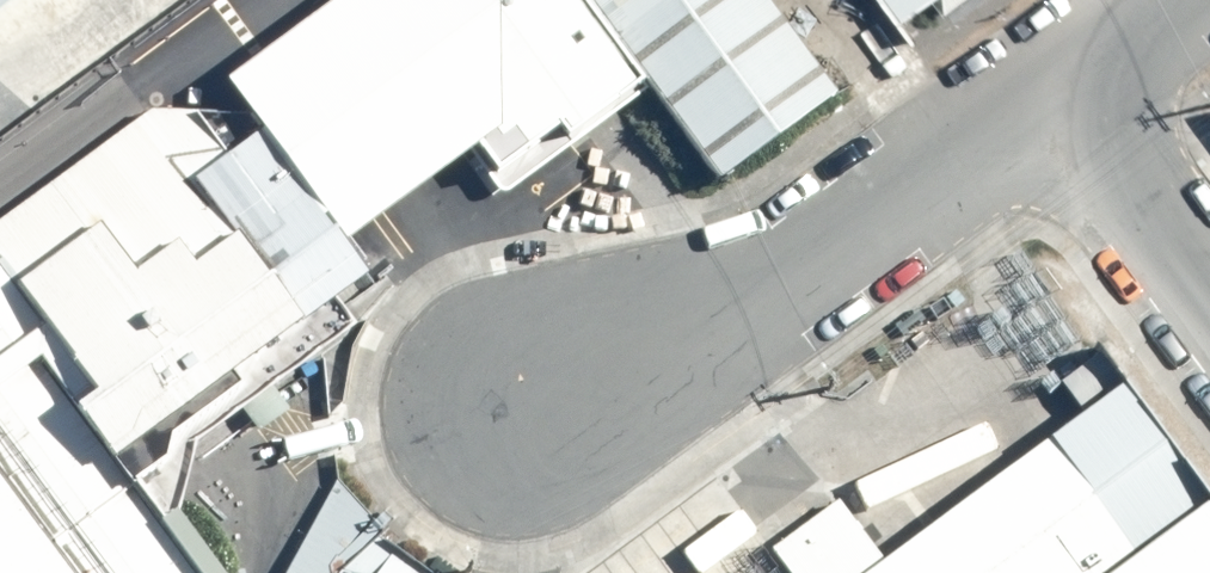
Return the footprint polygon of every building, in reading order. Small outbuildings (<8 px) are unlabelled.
[(514,163),(621,79),(558,0),(385,0),(514,163)] [(621,79),(691,168),(812,73),(754,0),(558,0),(621,79)] [(0,185),(0,497),(55,572),(175,572),(93,460),(301,310),(138,86),(0,185)] [(1188,111),(1209,141),(1209,95),(1188,111)] [(1126,389),(885,559),(834,501),(774,554),(719,478),(597,572),(1209,572),(1209,506),(1126,389)] [(0,533),(0,572),(33,572),(0,533)] [(411,548),(386,572),(439,572),(411,548)]
